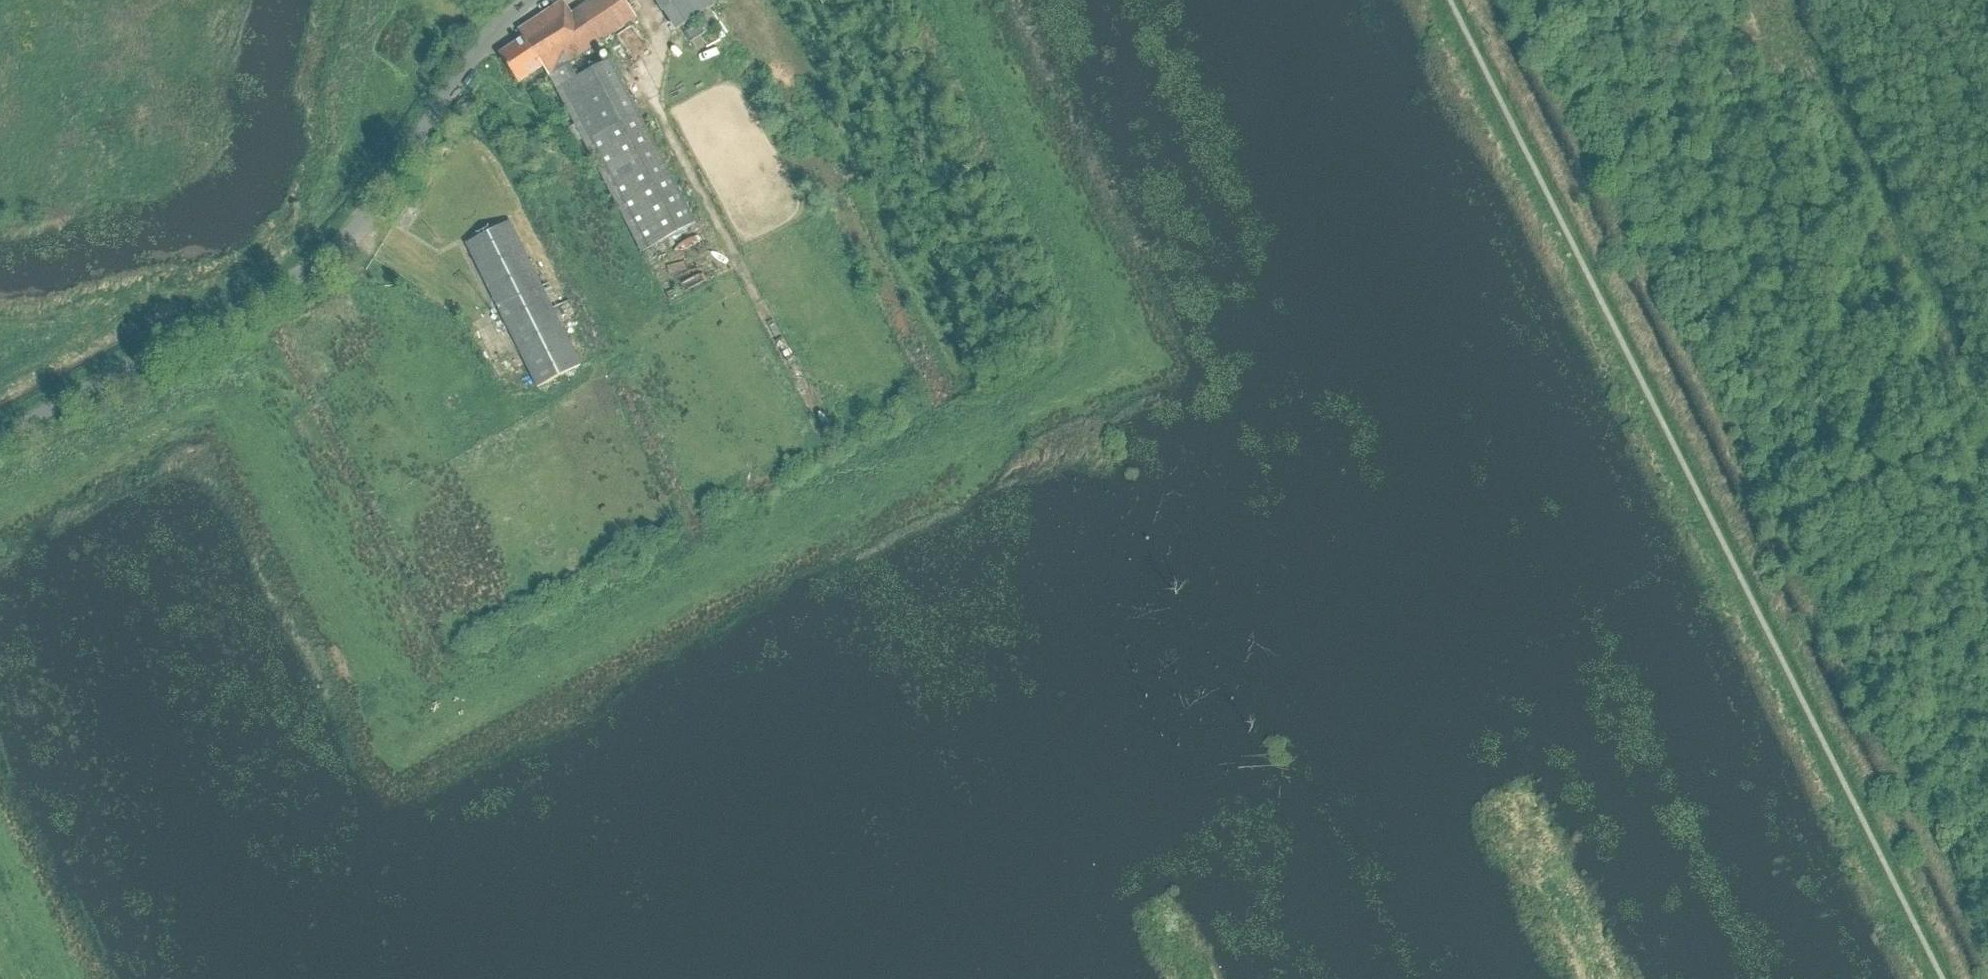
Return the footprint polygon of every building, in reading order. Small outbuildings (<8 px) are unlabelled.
[(566,65),(636,19),(623,0),(591,0),(571,13),(562,1),(517,31),(522,38),(498,54),(518,83),(542,67),(549,77),(556,90),(642,253),(696,224),(611,61),(574,80),(566,65)] [(715,5),(711,0),(653,0),(675,32),(715,5)] [(580,366),(509,222),(465,244),(503,320),(511,336),(537,387),(580,366)] [(740,282),(753,301),(760,296),(747,277),(740,282)] [(499,342),(511,336),(503,320),(491,326),(499,342)]
